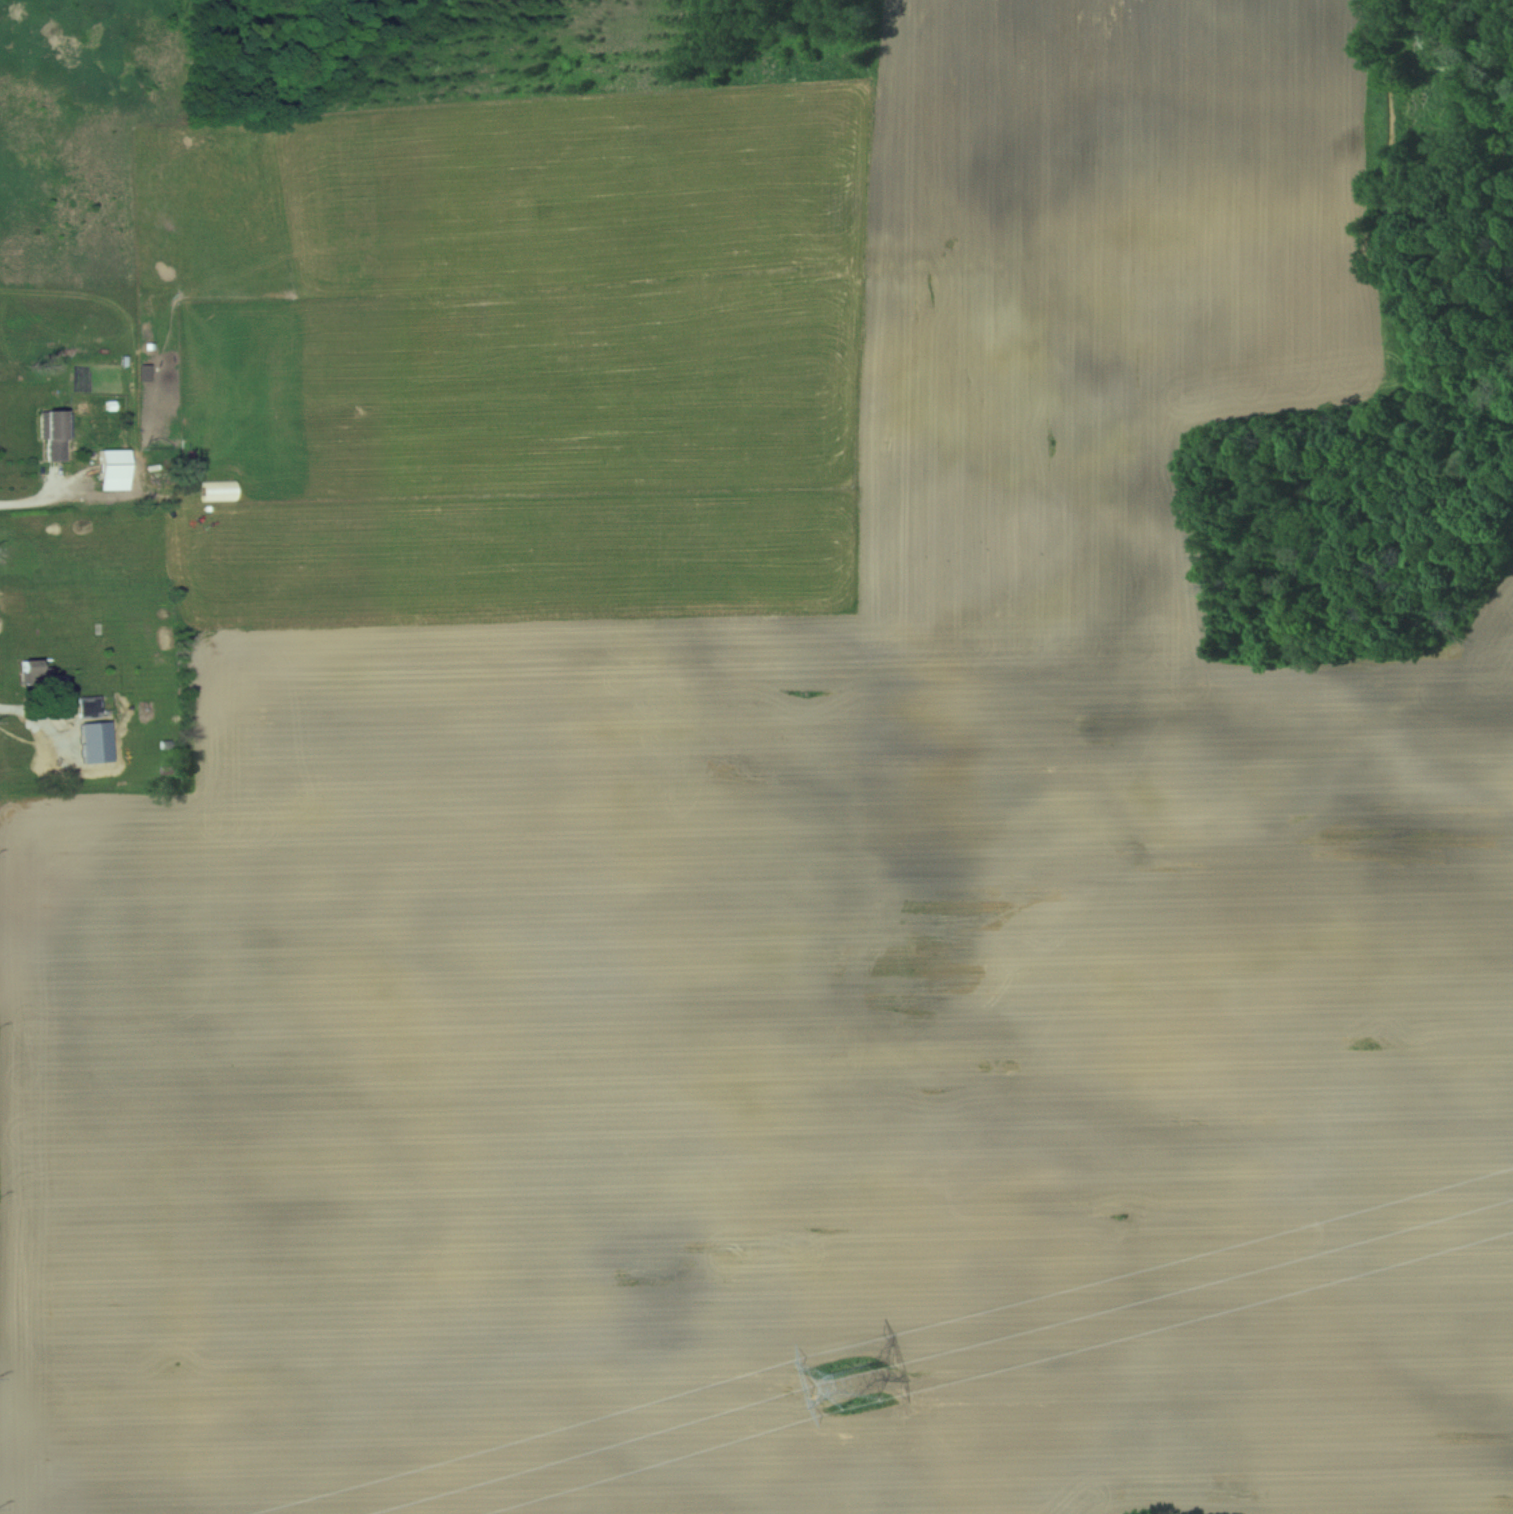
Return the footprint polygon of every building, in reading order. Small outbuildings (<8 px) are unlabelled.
[(42,462),(66,462),(66,412),(42,412),(42,462)] [(127,452),(97,452),(97,480),(127,480),(127,452)] [(53,686),(53,668),(42,668),(42,662),(20,661),(19,685),(53,686)] [(101,698),(78,698),(78,718),(101,718),(101,698)]
